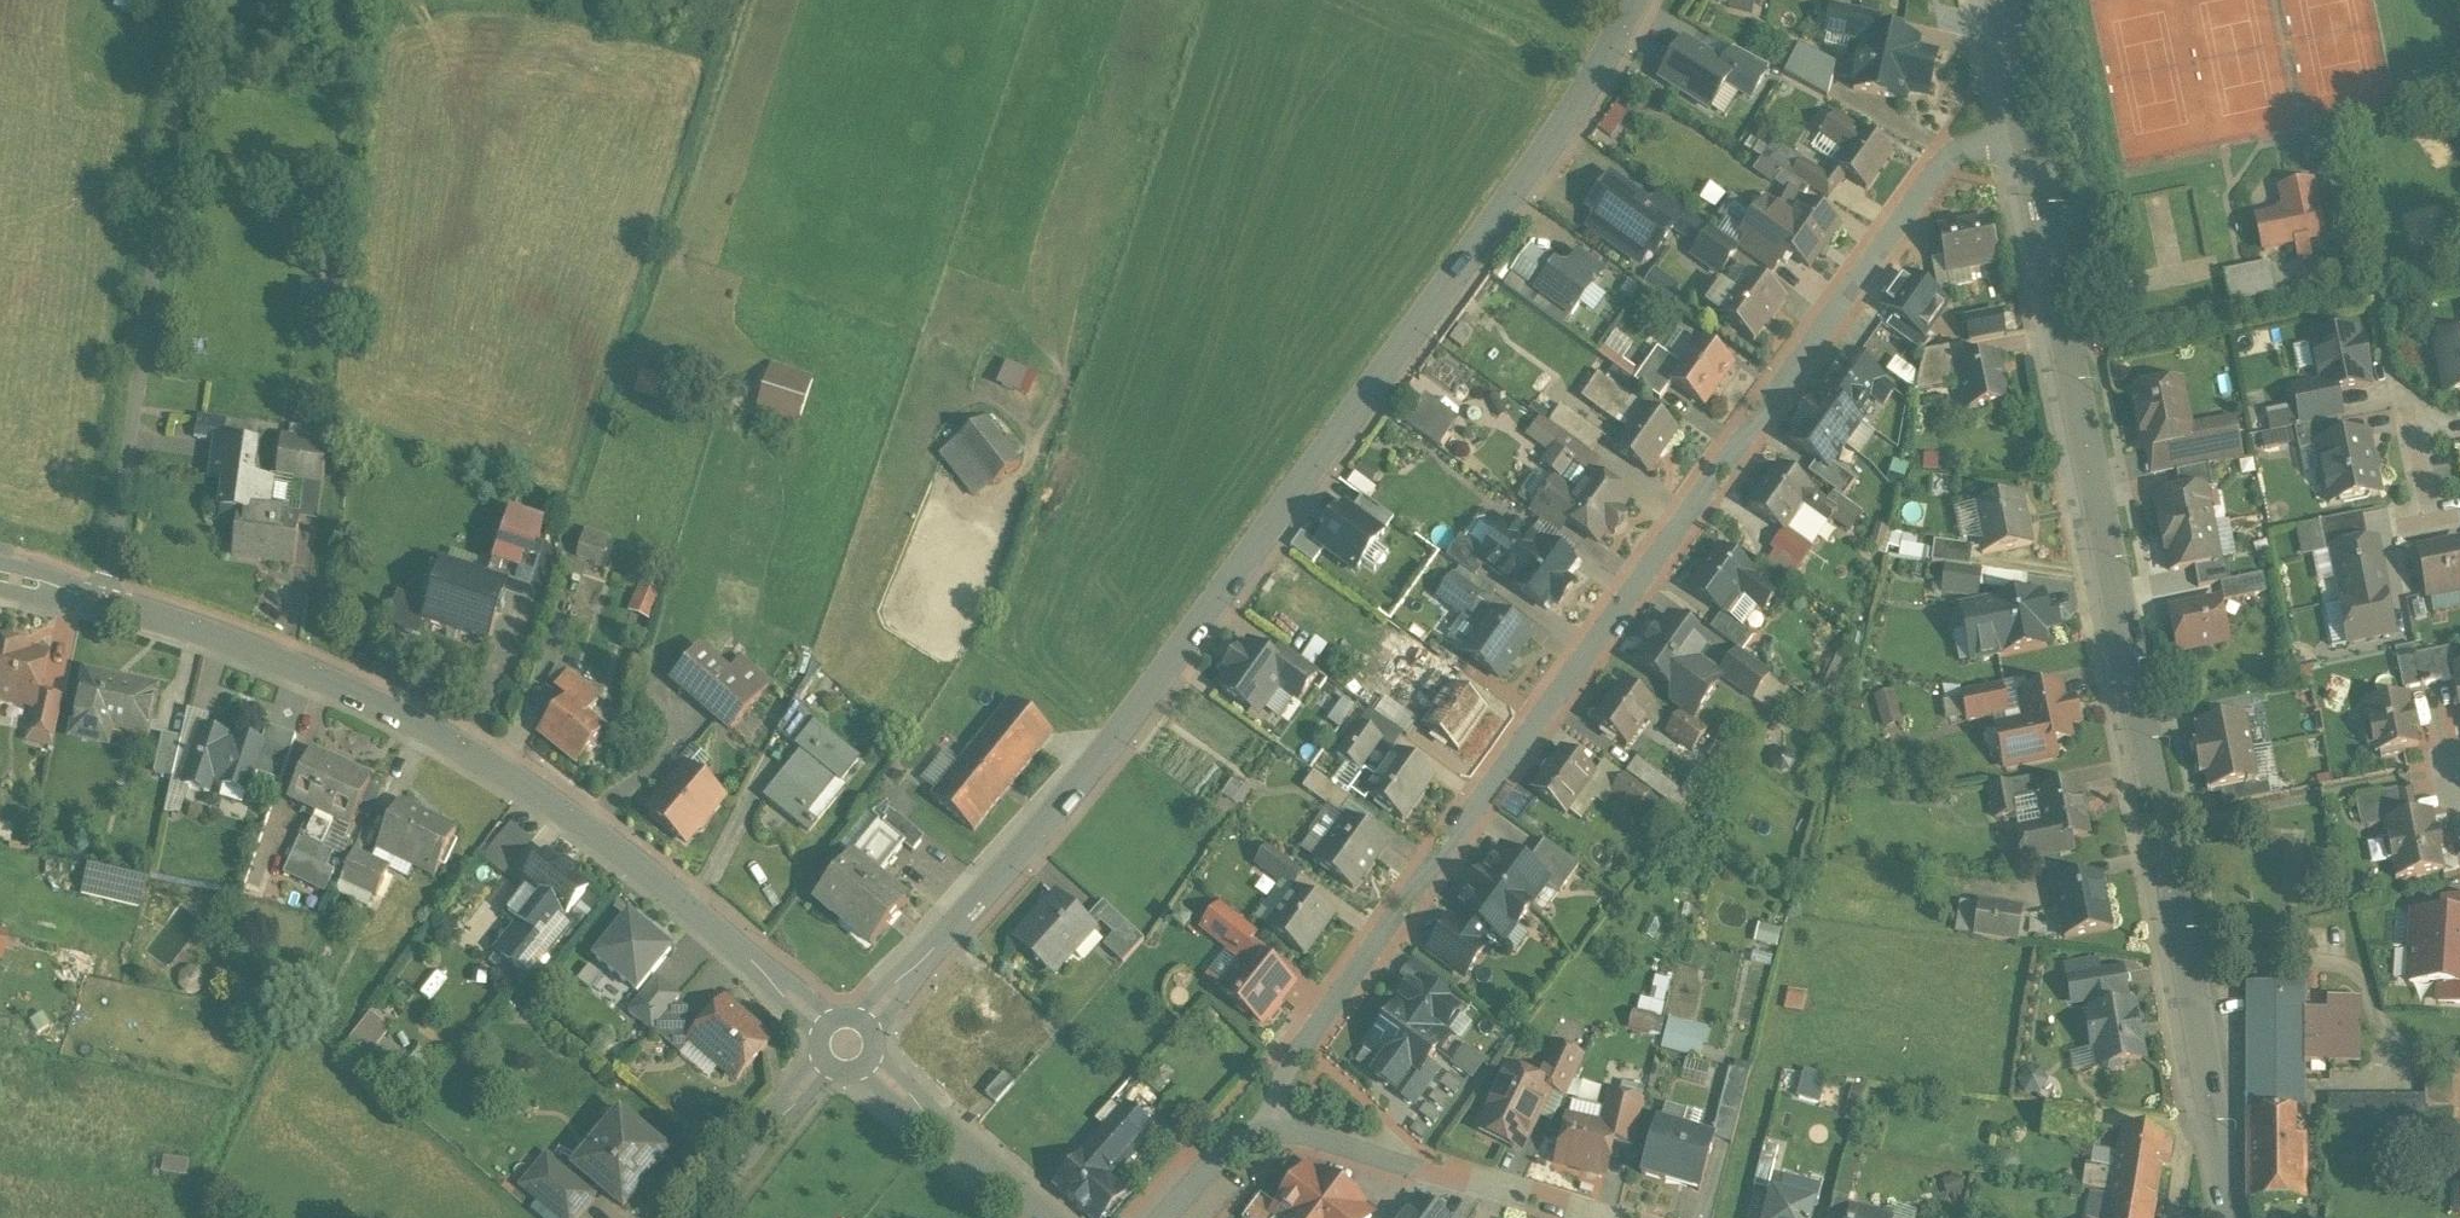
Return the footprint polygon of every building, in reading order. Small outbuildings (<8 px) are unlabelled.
[(1885,19),(1840,9),(1834,34),(1871,42),(1872,41),(1880,43),(1885,19)] [(1687,41),(1663,79),(1708,108),(1732,70),(1687,41)] [(1880,43),(1872,41),(1871,42),(1860,93),(1900,102),(1907,71),(1909,71),(1913,50),(1880,43)] [(1842,66),(1805,47),(1790,77),(1834,100),(1842,66)] [(1865,134),(1842,118),(1827,138),(1850,155),(1865,134)] [(1873,192),(1899,156),(1866,133),(1865,134),(1850,155),(1840,169),(1841,170),(1852,177),(1873,192)] [(1808,164),(1798,178),(1835,201),(1852,177),(1841,170),(1834,180),(1808,164)] [(1656,204),(1619,176),(1591,211),(1600,217),(1586,230),(1643,273),(1691,217),(1664,194),(1656,204)] [(2263,223),(2270,254),(2329,241),(2318,187),(2287,194),(2290,212),(2286,213),(2282,219),(2263,223)] [(1790,258),(1810,271),(1843,227),(1804,199),(1789,188),(1779,209),(1765,200),(1738,236),(1743,242),(1739,249),(1774,274),(1790,258)] [(1993,224),(1945,233),(1952,273),(1976,269),(1976,271),(2001,267),(1993,224)] [(1718,233),(1700,259),(1725,277),(1744,252),(1739,249),(1718,233)] [(1573,273),(1538,248),(1518,277),(1581,321),(1600,296),(1615,274),(1586,254),(1573,273)] [(1917,266),(1924,300),(1943,297),(1936,263),(1917,266)] [(1793,303),(1756,276),(1726,318),(1760,343),(1778,318),(1780,320),(1793,303)] [(2364,343),(2362,334),(2318,343),(2328,393),(2319,395),(2318,390),(2300,393),(2307,429),(2343,422),(2348,421),(2342,393),(2373,387),(2371,378),(2374,378),(2374,375),(2371,376),(2365,345),(2368,345),(2367,342),(2364,343)] [(2442,348),(2452,395),(2459,394),(2459,344),(2442,348)] [(1710,408),(1738,369),(1704,345),(1688,369),(1677,384),(1678,385),(1710,408)] [(1970,348),(1930,355),(1922,397),(1967,388),(1963,368),(1974,365),(1970,348)] [(1688,369),(1664,352),(1640,384),(1666,402),(1678,385),(1677,384),(1688,369)] [(1898,388),(1854,358),(1825,395),(1861,420),(1871,404),(1884,411),(1898,388)] [(1967,388),(1975,422),(1996,418),(1995,410),(2014,406),(2004,359),(1974,365),(1963,368),(1967,388)] [(803,432),(819,381),(778,368),(762,419),(803,432)] [(1653,476),(1684,434),(1651,410),(1650,411),(1603,377),(1586,402),(1629,433),(1620,453),(1653,476)] [(1459,418),(1469,408),(1437,384),(1410,426),(1445,449),(1465,423),(1459,418)] [(2188,385),(2139,395),(2151,453),(2176,448),(2181,474),(2183,474),(2214,468),(2248,460),(2239,420),(2197,428),(2188,385)] [(1861,420),(1825,395),(1808,419),(1844,444),(1861,420)] [(1588,451),(1596,456),(1609,439),(1567,408),(1554,426),(1588,451)] [(1844,444),(1808,419),(1795,438),(1831,463),(1844,444)] [(2305,453),(2324,449),(2329,472),(2326,477),(2330,498),(2335,501),(2336,506),(2385,496),(2373,438),(2347,443),(2343,422),(2307,429),(2300,431),(2305,453)] [(984,499),(1024,467),(990,423),(949,455),(984,499)] [(1587,452),(1570,440),(1549,469),(1567,482),(1579,466),(1588,453),(1587,452)] [(289,442),(284,480),(329,486),(334,448),(289,442)] [(245,523),(240,559),(300,568),(306,521),(273,517),(277,486),(258,484),(262,451),(224,446),(219,483),(232,485),(227,521),(245,523)] [(1579,466),(1593,476),(1604,462),(1596,456),(1588,451),(1587,452),(1588,453),(1579,466)] [(2166,529),(2168,537),(2218,528),(2211,493),(2219,491),(2214,468),(2183,474),(2187,496),(2162,500),(2168,528),(2166,529)] [(1818,493),(1785,469),(1756,510),(1789,534),(1807,509),(1833,529),(1844,513),(1818,494),(1818,493)] [(1635,502),(1600,478),(1583,502),(1569,521),(1573,524),(1604,546),(1614,531),(1621,536),(1632,521),(1625,516),(1635,502)] [(1583,502),(1558,484),(1535,514),(1564,537),(1573,524),(1569,521),(1583,502)] [(1979,509),(1989,558),(2039,548),(2029,499),(1979,509)] [(1345,513),(1320,549),(1358,575),(1382,540),(1345,513)] [(517,514),(494,587),(512,593),(531,599),(555,525),(517,514)] [(2218,528),(2168,537),(2170,546),(2171,546),(2177,574),(2201,569),(2205,590),(2227,586),(2237,584),(2232,561),(2224,563),(2218,528)] [(1518,588),(1555,615),(1578,584),(1588,571),(1572,559),(1555,546),(1541,564),(1505,537),(1498,547),(1473,529),(1451,558),(1481,580),(1490,568),(1518,588)] [(2376,541),(2332,550),(2343,604),(2387,595),(2376,541)] [(1941,544),(1938,565),(1977,570),(1979,549),(1941,544)] [(2424,553),(2433,599),(2459,593),(2459,546),(2424,553)] [(1759,575),(1726,551),(1696,591),(1729,614),(1730,615),(1743,596),(1768,614),(1783,594),(1758,576),(1759,575)] [(1490,593),(1458,570),(1451,581),(1439,596),(1471,619),(1483,603),(1490,593)] [(1952,570),(1949,595),(1984,600),(1985,590),(1987,574),(1952,570)] [(494,587),(450,572),(432,626),(454,633),(455,631),(495,644),(512,593),(494,587)] [(2022,576),(1987,572),(1987,574),(1985,590),(2021,593),(2022,576)] [(2227,586),(2230,604),(2273,596),(2269,577),(2237,584),(2227,586)] [(657,620),(667,597),(648,589),(638,613),(657,620)] [(2395,634),(2387,595),(2343,604),(2351,644),(2395,634)] [(2040,597),(1967,612),(1977,663),(2050,648),(2046,628),(2054,627),(2048,597),(2040,599),(2040,597)] [(1505,682),(1535,641),(1483,603),(1471,619),(1470,620),(1487,633),(1470,656),(1505,682)] [(2225,603),(2177,613),(2186,654),(2233,645),(2225,603)] [(1729,614),(1717,631),(1748,653),(1760,637),(1730,615),(1729,614)] [(1658,650),(1645,667),(1685,695),(1677,706),(1698,721),(1726,682),(1703,665),(1715,648),(1676,620),(1655,648),(1658,650)] [(16,649),(7,647),(7,649),(0,648),(0,701),(4,702),(16,649)] [(1288,682),(1293,674),(1278,663),(1256,647),(1248,658),(1244,655),(1233,671),(1237,673),(1225,689),(1263,716),(1288,682)] [(1428,730),(1464,755),(1494,714),(1459,689),(1468,678),(1425,647),(1412,665),(1436,683),(1428,693),(1446,706),(1428,730)] [(2421,648),(2401,652),(2409,692),(2429,688),(2423,657),(2421,648)] [(26,651),(16,649),(4,702),(41,710),(42,710),(45,697),(54,660),(25,653),(26,651)] [(1325,675),(1288,649),(1278,663),(1293,674),(1288,682),(1309,697),(1325,675)] [(706,651),(679,683),(738,733),(777,688),(748,663),(736,677),(706,651)] [(2423,657),(2429,688),(2429,689),(2459,683),(2459,665),(2457,651),(2423,657)] [(1742,653),(1725,676),(1777,714),(1793,691),(1776,678),(1742,653)] [(572,702),(574,700),(595,717),(607,702),(573,674),(561,692),(572,702)] [(117,683),(92,678),(78,740),(103,745),(107,727),(153,737),(162,696),(116,685),(117,683)] [(1600,724),(1633,749),(1662,710),(1629,686),(1600,724)] [(2013,716),(2008,689),(1967,697),(1968,700),(1951,703),(1955,723),(1972,720),(1973,724),(2013,716)] [(2011,769),(2011,771),(2062,761),(2059,745),(2078,741),(2075,726),(2084,724),(2080,702),(2070,704),(2067,689),(2027,698),(2032,725),(2017,728),(2020,742),(2006,745),(2007,748),(2004,752),(2006,766),(2011,769)] [(938,801),(980,834),(1059,737),(1029,712),(1038,701),(1027,692),(938,801)] [(60,740),(69,702),(45,697),(42,710),(41,710),(35,734),(60,740)] [(2380,747),(2381,757),(2386,756),(2387,761),(2411,756),(2410,751),(2424,748),(2421,734),(2424,733),(2420,714),(2417,714),(2414,698),(2371,707),(2376,728),(2371,729),(2374,749),(2380,747)] [(546,734),(585,767),(613,733),(595,717),(574,700),(572,702),(546,734)] [(2199,746),(2202,762),(2258,751),(2254,731),(2249,728),(2248,720),(2251,716),(2260,714),(2258,700),(2215,709),(2218,724),(2200,728),(2204,745),(2199,746)] [(1424,723),(1393,701),(1381,717),(1405,734),(1412,740),(1424,723)] [(784,737),(803,751),(820,729),(822,730),(826,725),(802,704),(784,737)] [(1376,713),(1343,758),(1364,773),(1386,743),(1394,749),(1405,734),(1381,717),(1376,713)] [(1687,716),(1673,736),(1698,754),(1712,734),(1687,716)] [(794,774),(772,802),(801,825),(837,780),(845,787),(864,764),(822,730),(820,729),(803,751),(811,757),(796,776),(794,774)] [(287,786),(302,740),(273,730),(267,749),(269,750),(260,777),(287,786)] [(233,743),(210,735),(192,790),(215,798),(220,785),(230,788),(230,790),(253,798),(260,777),(269,750),(267,749),(245,742),(243,750),(232,747),(233,743)] [(188,742),(169,738),(160,777),(179,781),(188,742)] [(1722,744),(1713,758),(1732,771),(1741,758),(1722,744)] [(2226,792),(2230,808),(2277,798),(2274,785),(2265,787),(2260,783),(2259,776),(2262,771),(2258,751),(2202,762),(2205,778),(2210,778),(2214,795),(2226,792)] [(1602,776),(1569,752),(1539,793),(1572,817),(1602,776)] [(1408,824),(1440,781),(1404,755),(1384,783),(1370,774),(1356,794),(1370,805),(1374,799),(1408,824)] [(377,787),(318,759),(297,805),(323,817),(311,842),(331,851),(342,827),(355,833),(377,787)] [(1643,760),(1632,775),(1687,814),(1694,805),(1682,796),(1685,791),(1643,760)] [(692,770),(654,815),(692,847),(703,834),(708,834),(716,824),(716,819),(730,802),(692,770)] [(1320,775),(1309,791),(1346,818),(1357,802),(1320,775)] [(1630,779),(1619,794),(1644,813),(1656,797),(1630,779)] [(2017,786),(2020,802),(2043,797),(2045,796),(2041,780),(2016,785),(2017,786)] [(1995,791),(2002,821),(2023,817),(2020,802),(2017,786),(1995,791)] [(2022,835),(2028,863),(2072,853),(2078,852),(2075,841),(2095,837),(2090,818),(2093,817),(2091,807),(2092,807),(2087,787),(2045,796),(2043,797),(2050,829),(2022,835)] [(2398,862),(2402,882),(2449,872),(2445,853),(2448,853),(2444,834),(2442,834),(2438,815),(2424,818),(2418,789),(2361,800),(2366,825),(2373,830),(2391,826),(2394,844),(2390,845),(2393,863),(2398,862)] [(462,835),(405,808),(386,849),(422,866),(420,869),(441,879),(462,835)] [(896,814),(885,828),(910,849),(919,856),(930,842),(896,814)] [(1359,893),(1391,848),(1353,820),(1332,849),(1318,838),(1307,853),(1322,864),(1321,865),(1359,893)] [(885,828),(822,904),(844,922),(849,916),(882,943),(913,905),(884,881),(910,849),(885,828)] [(1541,836),(1526,857),(1548,873),(1561,882),(1576,861),(1541,836)] [(1498,837),(1476,867),(1526,904),(1548,873),(1526,857),(1498,837)] [(331,851),(311,842),(307,840),(300,856),(333,872),(341,856),(331,851)] [(1277,853),(1266,868),(1297,891),(1308,875),(1277,853)] [(527,888),(547,904),(524,933),(523,933),(502,960),(536,986),(558,958),(580,930),(571,922),(596,891),(552,856),(527,888)] [(360,857),(348,884),(383,900),(395,873),(360,857)] [(1463,908),(1456,917),(1475,931),(1483,920),(1503,935),(1526,904),(1476,867),(1452,900),(1463,908)] [(2061,889),(2071,941),(2117,932),(2107,880),(2061,889)] [(1310,959),(1339,919),(1303,893),(1274,933),(1310,959)] [(1063,897),(1021,943),(1059,978),(1101,932),(1063,897)] [(2419,917),(2417,951),(2459,954),(2459,902),(2451,901),(2450,919),(2419,917)] [(1985,907),(1981,938),(2024,944),(2028,913),(1985,907)] [(1227,909),(1209,931),(1243,959),(1261,937),(1227,909)] [(1150,942),(1114,910),(1103,922),(1121,938),(1111,949),(1129,966),(1150,942)] [(1448,911),(1426,942),(1462,968),(1484,937),(1475,931),(1456,917),(1448,911)] [(679,954),(632,918),(597,963),(644,999),(658,980),(679,954)] [(2415,984),(2446,986),(2445,1004),(2459,1005),(2459,954),(2417,951),(2415,984)] [(1257,954),(1226,992),(1244,1006),(1244,1011),(1250,1016),(1255,1015),(1267,1025),(1269,1022),(1275,1022),(1285,1008),(1285,1003),(1298,987),(1257,954)] [(2105,965),(2073,970),(2075,983),(2099,979),(2103,1001),(2119,998),(2119,1000),(2132,997),(2128,975),(2107,978),(2105,965)] [(2102,1055),(2105,1070),(2108,1069),(2114,1073),(2128,1071),(2132,1065),(2149,1063),(2145,1043),(2148,1039),(2146,1027),(2142,1025),(2140,1010),(2122,1013),(2119,1000),(2119,998),(2103,1001),(2099,979),(2075,983),(2080,1007),(2096,1004),(2098,1017),(2092,1018),(2099,1055),(2102,1055)] [(687,1003),(658,980),(644,999),(631,1015),(660,1038),(685,1006),(687,1003)] [(1403,1005),(1401,1004),(1358,1062),(1395,1090),(1412,1066),(1420,1072),(1446,1037),(1439,1032),(1443,1027),(1445,1028),(1457,1013),(1455,1012),(1457,1009),(1420,982),(1414,990),(1410,987),(1402,998),(1406,1001),(1403,1005)] [(2310,988),(2255,988),(2255,1204),(2310,1204),(2309,1066),(2364,1066),(2364,1002),(2335,1002),(2335,1015),(2310,1015),(2310,988)] [(778,1044),(732,1004),(711,1028),(700,1041),(701,1042),(729,1066),(727,1069),(744,1084),(778,1044)] [(711,1028),(685,1006),(660,1038),(687,1058),(701,1042),(700,1041),(711,1028)] [(1562,1047),(1545,1081),(1573,1094),(1589,1060),(1562,1047)] [(1472,1050),(1460,1066),(1479,1080),(1490,1064),(1472,1050)] [(1515,1071),(1485,1131),(1527,1151),(1556,1092),(1515,1071)] [(1755,1077),(1735,1072),(1719,1134),(1739,1140),(1755,1077)] [(2334,1100),(2334,1132),(2434,1132),(2433,1111),(2457,1111),(2456,1075),(2431,1075),(2431,1099),(2334,1100)] [(1021,1086),(1010,1076),(992,1097),(1003,1107),(1021,1086)] [(1650,1105),(1617,1097),(1609,1131),(1621,1134),(1619,1143),(1640,1148),(1650,1105)] [(1061,1189),(1094,1217),(1113,1217),(1132,1197),(1111,1179),(1135,1152),(1140,1156),(1159,1134),(1133,1111),(1090,1159),(1089,1158),(1061,1189)] [(630,1211),(675,1157),(627,1118),(582,1172),(630,1211)] [(1574,1122),(1564,1165),(1611,1176),(1619,1143),(1621,1134),(1609,1131),(1574,1122)] [(1663,1125),(1647,1177),(1672,1184),(1674,1179),(1707,1188),(1721,1142),(1663,1125)] [(2092,1168),(2088,1192),(2161,1204),(2167,1169),(2171,1169),(2172,1160),(2175,1161),(2179,1140),(2130,1132),(2123,1173),(2092,1168)] [(554,1162),(531,1190),(554,1209),(547,1217),(584,1217),(600,1199),(554,1162)] [(1284,1217),(1285,1217),(1336,1217),(1354,1194),(1327,1176),(1325,1179),(1314,1171),(1284,1211),(1267,1198),(1253,1217),(1284,1217)] [(1420,1188),(1398,1217),(1452,1217),(1455,1214),(1420,1188)] [(1372,1213),(1375,1210),(1354,1194),(1336,1217),(1379,1217),(1372,1213)] [(1776,1196),(1770,1217),(1811,1217),(1815,1206),(1776,1196)] [(1836,1217),(1856,1217),(1858,1213),(1854,1207),(1855,1201),(1841,1197),(1836,1217)] [(2160,1206),(2119,1199),(2116,1217),(2158,1217),(2160,1206)]
